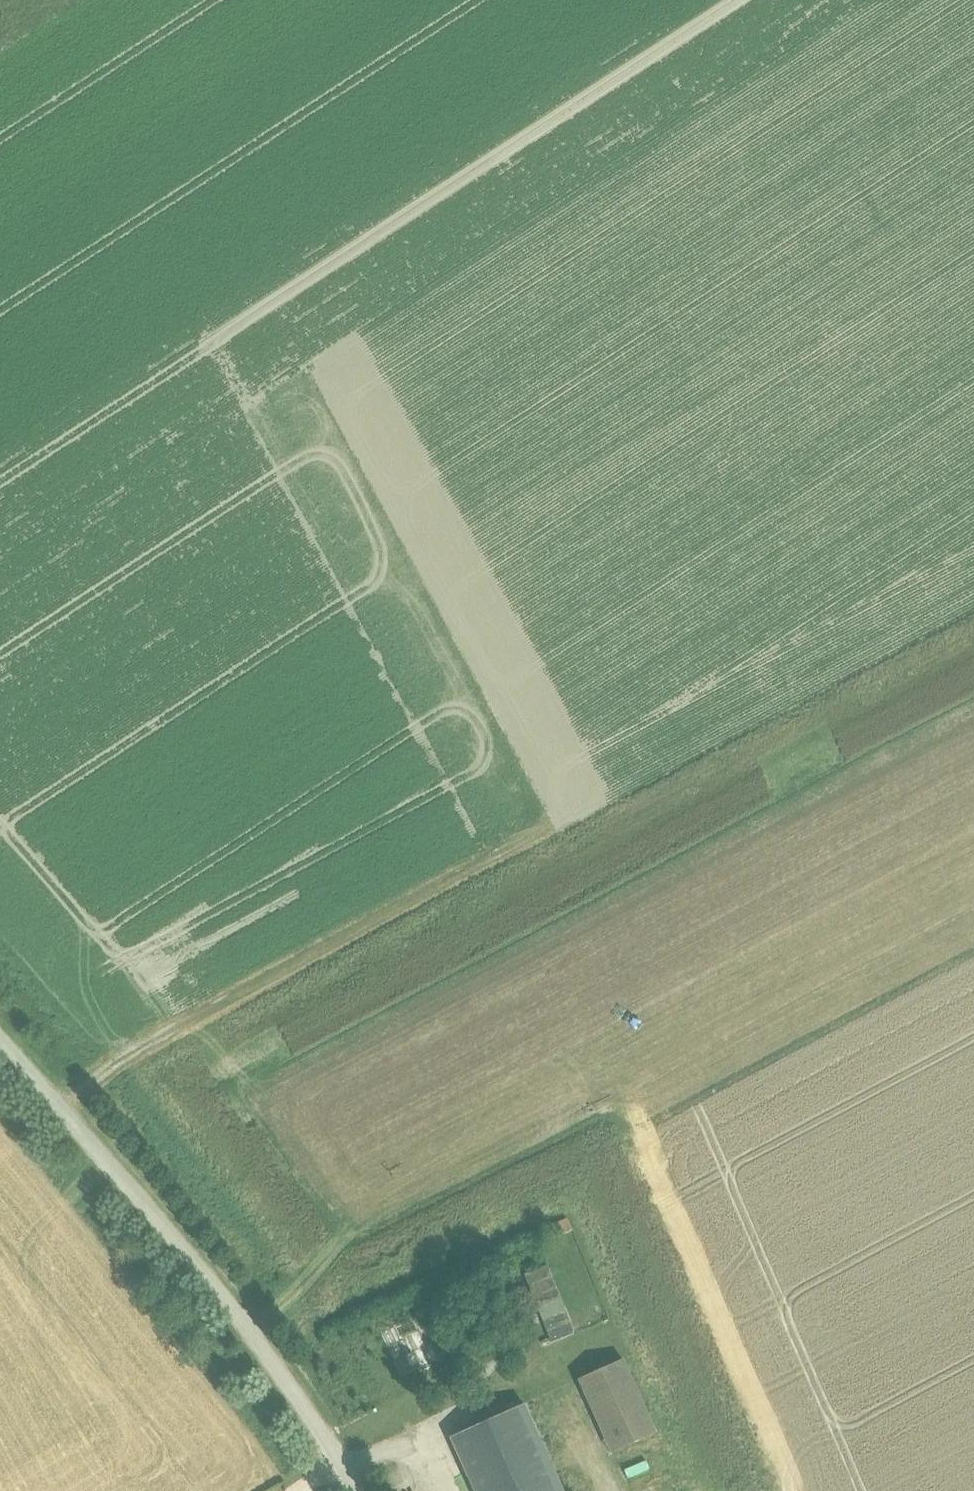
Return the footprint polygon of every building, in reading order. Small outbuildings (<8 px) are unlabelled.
[(556,1237),(571,1231),(567,1219),(551,1225),(556,1237)] [(569,1336),(543,1267),(522,1275),(548,1344),(569,1336)] [(654,1435),(620,1361),(574,1382),(607,1456),(654,1435)] [(523,1405),(449,1438),(473,1490),(562,1490),(523,1405)]
